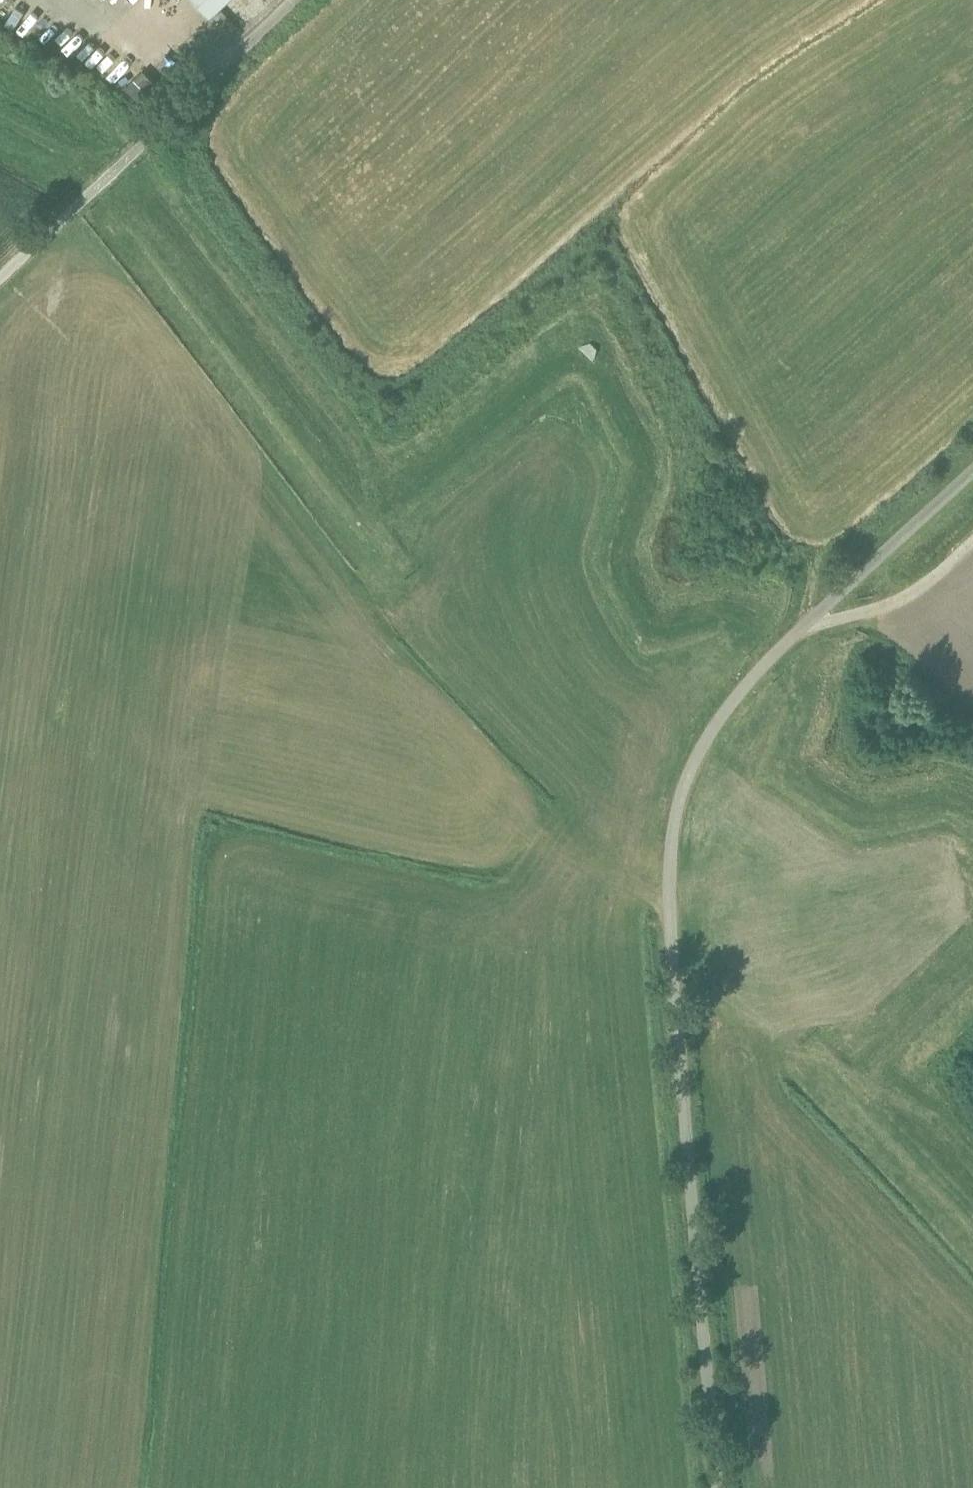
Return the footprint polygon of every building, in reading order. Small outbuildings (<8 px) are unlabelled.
[(211,17),(229,0),(195,0),(211,17)] [(162,91),(142,71),(125,88),(145,108),(162,91)]
